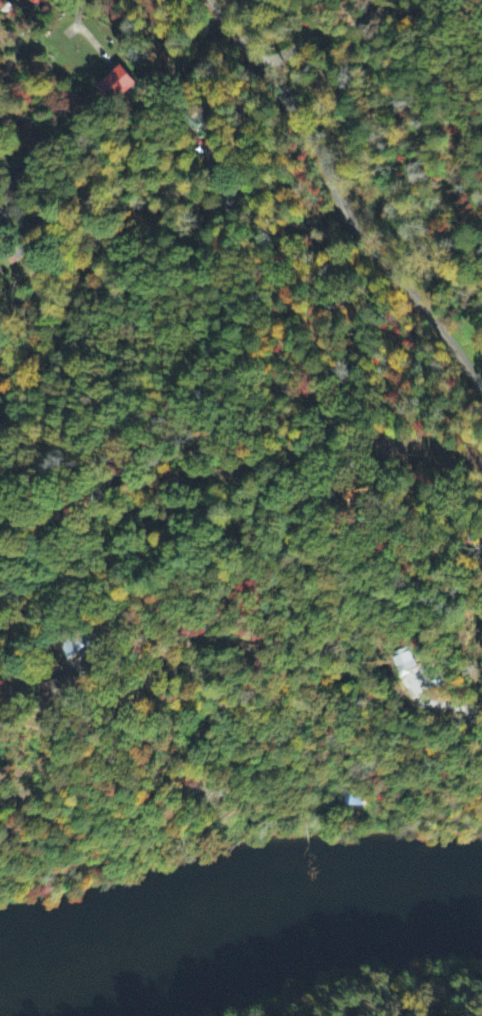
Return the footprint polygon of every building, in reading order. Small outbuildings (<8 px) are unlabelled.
[(108,104),(134,83),(119,64),(93,85),(108,104)] [(30,181),(17,174),(10,188),(23,195),(30,181)] [(90,643),(80,632),(60,650),(70,661),(90,643)] [(417,668),(409,649),(394,655),(402,674),(417,668)] [(38,685),(42,703),(73,695),(68,677),(38,685)]
